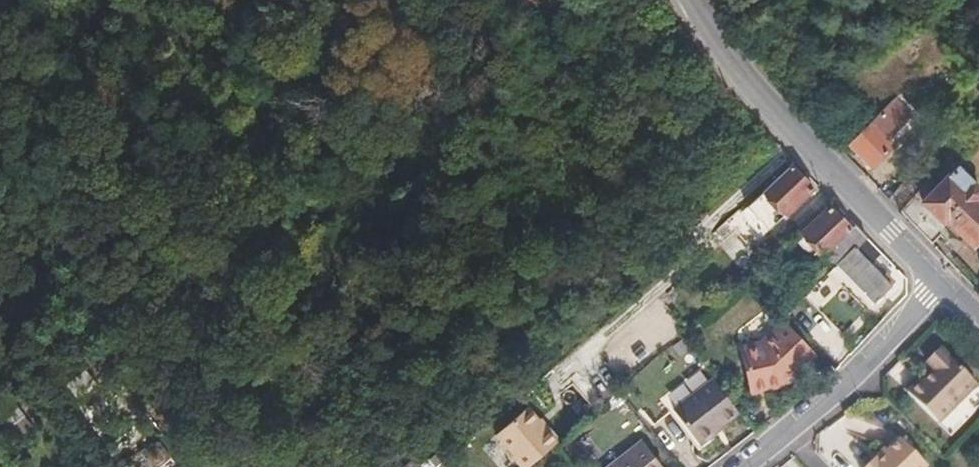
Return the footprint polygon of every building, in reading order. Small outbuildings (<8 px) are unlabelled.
[(874,167),(925,118),(900,91),(849,142),(874,167)] [(781,216),(813,188),(791,163),(786,167),(781,174),(776,179),(759,193),(781,216)] [(974,198),(978,193),(978,187),(956,164),(941,180),(934,173),(918,190),(900,209),(932,241),(952,221),(973,242),(978,236),(978,203),(974,198)] [(868,235),(855,222),(851,225),(832,204),(799,232),(820,255),(824,253),(835,264),(855,246),(868,235)] [(896,294),(855,246),(835,264),(868,303),(881,291),(890,300),(896,294)] [(786,379),(811,354),(782,321),(763,339),(740,344),(751,389),(786,379)] [(978,385),(978,384),(941,347),(928,361),(936,370),(925,382),(921,379),(908,391),(941,422),(978,385)] [(96,386),(75,357),(60,366),(81,397),(96,386)] [(723,422),(722,420),(738,408),(715,376),(712,373),(671,402),(673,406),(700,442),(723,422)] [(547,425),(546,426),(528,405),(496,432),(514,454),(513,455),(523,466),(526,466),(559,438),(547,425)] [(643,438),(638,434),(597,466),(664,466),(643,438)] [(878,457),(868,466),(926,466),(929,464),(903,437),(890,450),(887,447),(878,457)] [(446,459),(437,450),(428,459),(435,466),(436,466),(446,459)]
